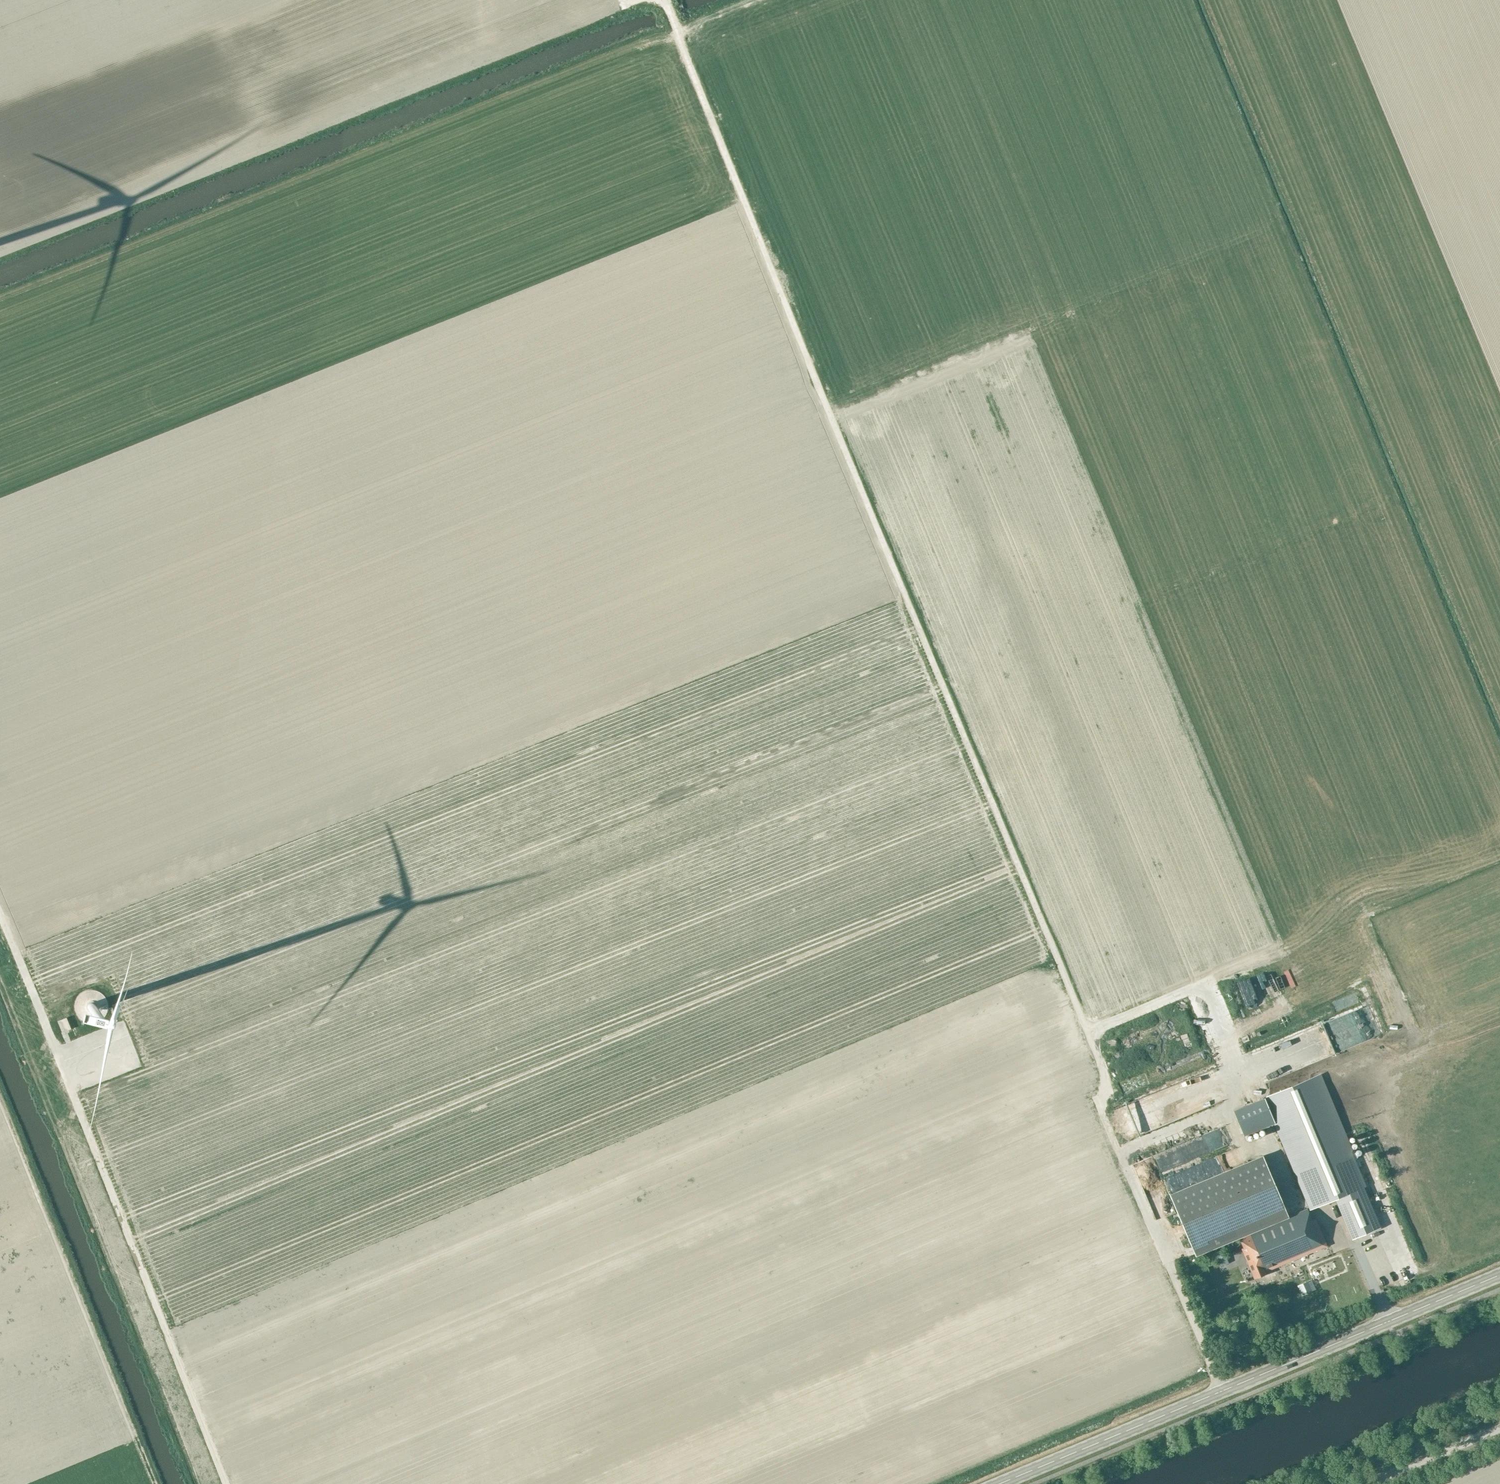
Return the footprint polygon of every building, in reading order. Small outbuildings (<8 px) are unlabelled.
[(92,1002),(91,1002),(90,1002),(89,1002),(88,1003),(87,1004),(86,1005),(86,1006),(86,1007),(86,1008),(86,1009),(86,1010),(87,1010),(87,1011),(88,1011),(88,1012),(89,1012),(90,1012),(90,1013),(91,1013),(92,1013),(93,1013),(93,1012),(94,1012),(95,1012),(95,1011),(96,1011),(96,1010),(97,1010),(97,1009),(97,1008),(97,1007),(97,1006),(97,1005),(96,1004),(95,1003),(94,1002),(93,1002),(92,1002)] [(66,1018),(60,1020),(65,1032),(67,1031),(71,1029),(66,1018)] [(1152,1051),(1155,1062),(1169,1058),(1166,1047),(1152,1051)] [(1268,1098),(1235,1112),(1245,1135),(1274,1123),(1310,1207),(1335,1197),(1352,1238),(1380,1226),(1363,1187),(1365,1186),(1320,1075),(1267,1097),(1268,1098)] [(1182,1098),(1134,1115),(1138,1128),(1206,1103),(1201,1089),(1181,1096),(1182,1098)] [(1201,1107),(1201,1116),(1217,1117),(1218,1108),(1201,1107)] [(1171,1162),(1165,1150),(1150,1156),(1156,1169),(1171,1162)] [(1192,1246),(1270,1213),(1250,1166),(1172,1198),(1192,1246)] [(1328,1245),(1316,1217),(1313,1219),(1308,1207),(1239,1236),(1243,1247),(1242,1248),(1255,1279),(1268,1273),(1267,1271),(1328,1245)] [(1224,1250),(1215,1254),(1219,1262),(1227,1259),(1224,1250)] [(1219,1274),(1211,1275),(1214,1287),(1221,1286),(1219,1274)] [(1306,1281),(1298,1285),(1302,1295),(1311,1291),(1306,1281)]
